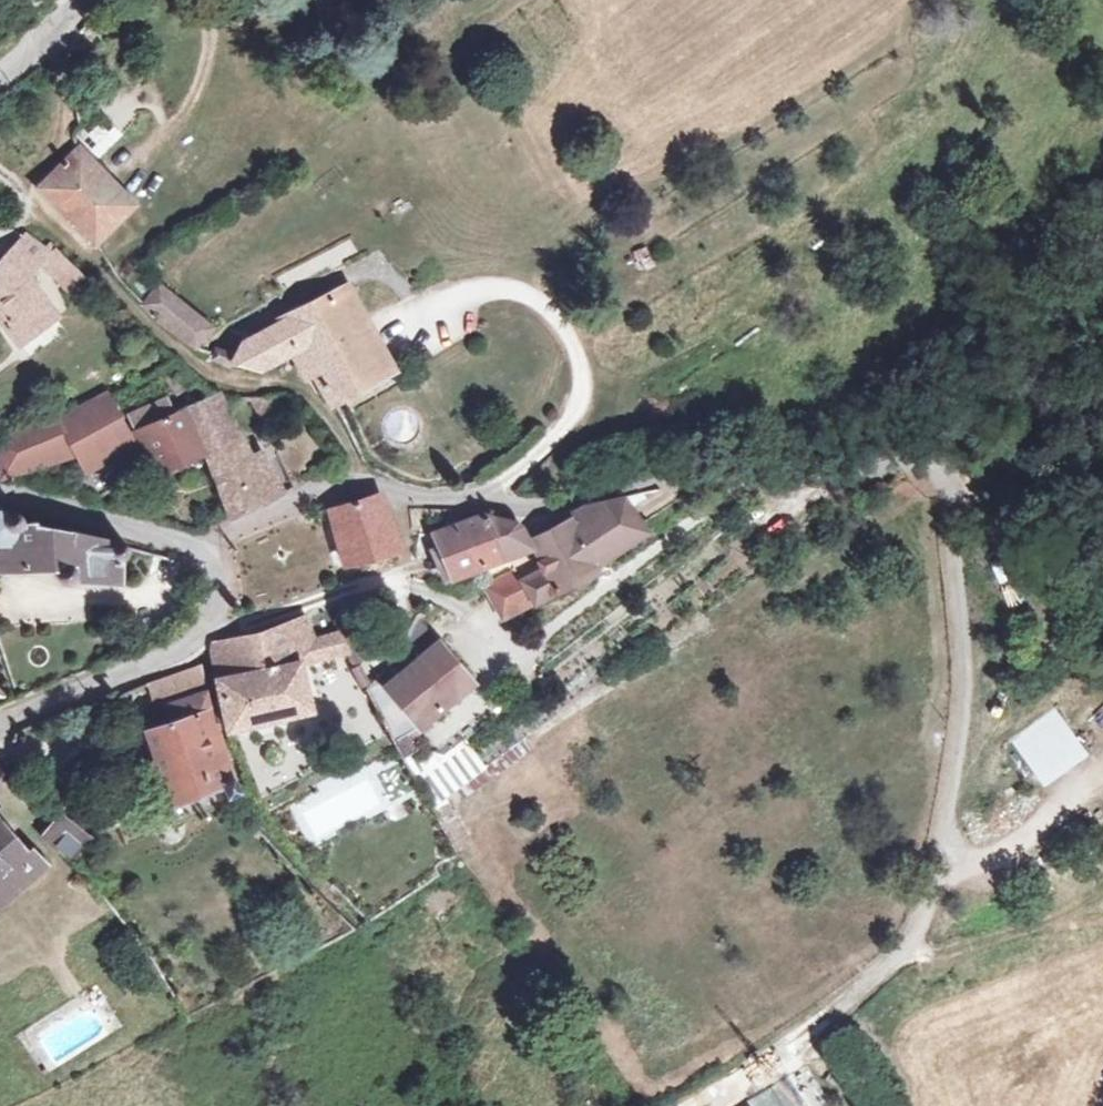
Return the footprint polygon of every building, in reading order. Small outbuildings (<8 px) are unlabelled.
[(103,117),(80,134),(96,155),(119,138),(103,117)] [(100,170),(78,151),(41,187),(95,239),(130,202),(100,170)] [(84,275),(50,244),(46,249),(25,232),(0,259),(0,315),(22,344),(55,318),(25,278),(40,264),(68,289),(84,275)] [(159,280),(141,301),(160,320),(179,297),(159,280)] [(293,355),(314,391),(326,385),(334,401),(394,368),(354,290),(266,336),(255,343),(248,349),(236,363),(263,370),(293,355)] [(179,297),(160,320),(165,325),(195,349),(214,328),(179,297)] [(121,417),(108,393),(59,422),(76,453),(81,463),(127,438),(118,420),(121,417)] [(268,398),(254,399),(262,425),(274,415),(291,408),(284,393),(268,398)] [(259,503),(244,461),(235,437),(220,395),(169,414),(163,399),(134,412),(140,426),(135,429),(154,469),(204,449),(232,514),(259,503)] [(76,453),(59,422),(54,413),(0,442),(0,459),(3,473),(76,453)] [(307,425),(269,444),(284,493),(329,471),(307,425)] [(258,455),(244,461),(259,503),(273,498),(258,455)] [(399,550),(381,490),(321,508),(339,569),(399,550)] [(20,509),(15,508),(6,510),(0,504),(0,569),(59,567),(58,576),(59,580),(62,584),(67,587),(71,587),(76,586),(79,582),(81,577),(82,573),(118,575),(126,540),(42,519),(42,517),(29,514),(20,509)] [(579,542),(592,568),(642,534),(626,509),(579,542)] [(458,587),(535,555),(531,547),(523,533),(520,531),(484,516),(434,533),(458,587)] [(535,555),(548,581),(556,598),(599,581),(592,568),(579,542),(573,530),(531,547),(535,555)] [(451,590),(458,587),(434,533),(427,536),(451,590)] [(509,619),(535,607),(527,590),(521,576),(495,590),(509,619)] [(556,598),(548,581),(527,590),(535,607),(556,598)] [(403,762),(413,754),(416,751),(412,744),(420,738),(419,731),(417,727),(472,682),(423,613),(402,652),(370,693),(395,745),(403,762)] [(300,665),(351,652),(340,629),(316,636),(307,614),(283,622),(247,633),(214,642),(227,715),(230,730),(309,709),(300,665)] [(202,660),(143,682),(151,724),(172,800),(220,785),(226,798),(240,793),(217,726),(202,660)] [(1008,738),(1040,784),(1086,751),(1054,706),(1008,738)] [(1084,724),(1094,734),(1102,725),(1102,706),(1084,724)] [(514,736),(456,780),(437,795),(443,806),(522,747),(514,736)] [(466,844),(443,806),(437,795),(456,780),(451,771),(473,754),(463,740),(429,765),(423,770),(413,754),(403,762),(423,800),(452,854),(466,844)] [(91,830),(64,810),(47,831),(75,852),(91,830)] [(45,857),(34,842),(22,851),(0,824),(0,897),(8,891),(45,857)] [(801,1069),(746,1105),(826,1105),(801,1069)]
